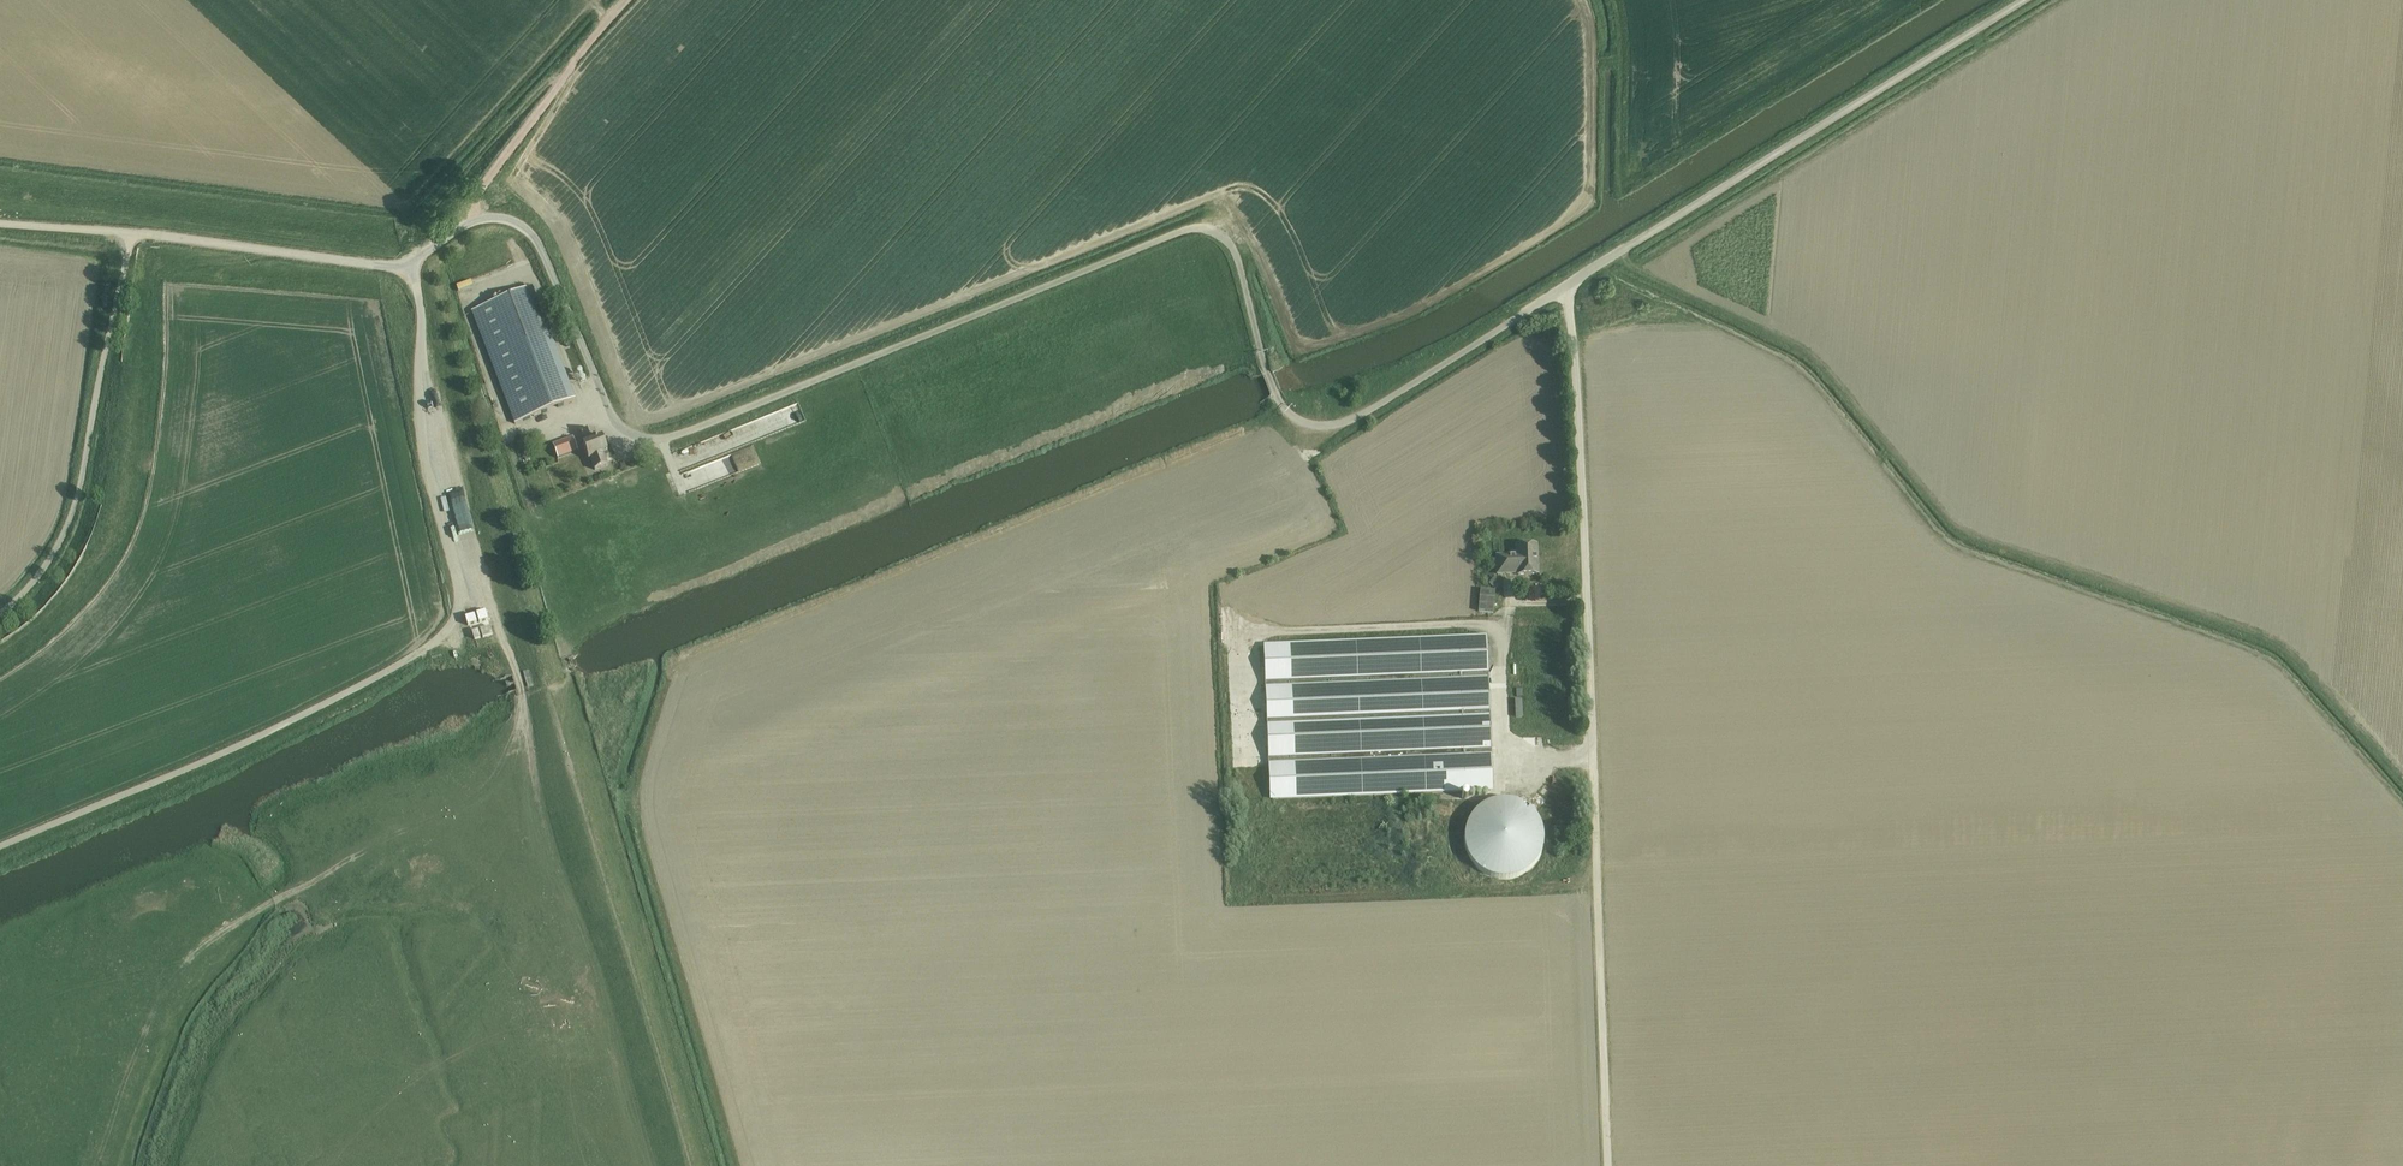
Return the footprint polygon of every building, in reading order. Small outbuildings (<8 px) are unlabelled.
[(457,286),(459,292),(474,286),(472,280),(457,286)] [(472,312),(476,323),(515,424),(575,401),(532,288),(472,312)] [(594,430),(581,434),(586,445),(584,446),(588,460),(591,459),(595,470),(607,466),(605,458),(609,457),(603,439),(598,441),(594,430)] [(559,458),(579,451),(573,437),(554,444),(559,458)] [(751,462),(757,459),(751,446),(745,449),(751,462)] [(484,579),(464,496),(449,500),(469,583),(484,579)] [(1497,556),(1497,563),(1498,575),(1510,574),(1510,573),(1518,573),(1518,575),(1537,574),(1536,546),(1517,547),(1517,556),(1497,556)] [(1478,588),(1477,610),(1493,611),(1494,589),(1478,588)] [(480,627),(481,636),(492,635),(490,625),(480,627)] [(471,630),(474,639),(481,637),(478,628),(471,630)] [(1490,791),(1486,681),(1484,637),(1266,646),(1273,800),(1490,791)] [(1473,864),(1480,870),(1488,875),(1497,878),(1507,878),(1516,876),(1525,871),(1532,865),(1538,857),(1541,848),(1542,838),(1541,829),(1538,820),(1532,812),(1524,806),(1516,802),(1506,800),(1496,800),(1488,803),(1480,808),(1473,814),(1468,821),(1465,830),(1464,839),(1465,848),(1468,856),(1473,864)]
